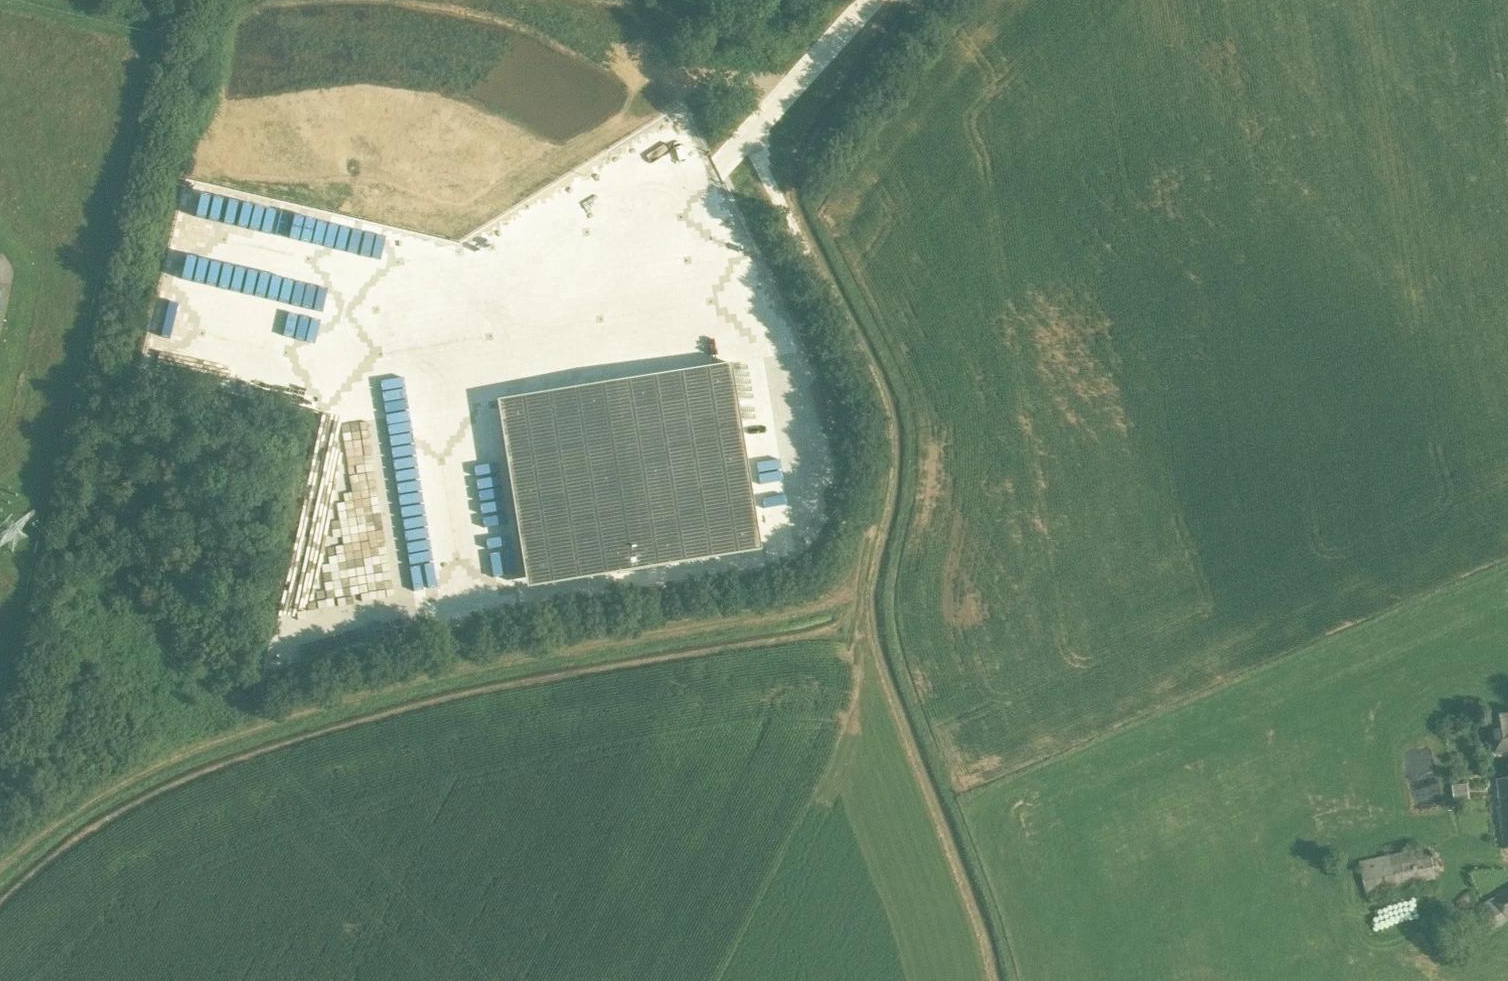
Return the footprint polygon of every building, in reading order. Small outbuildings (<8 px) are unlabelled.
[(731,361),(496,398),(524,571),(615,556),(618,571),(669,563),(666,547),(758,532),(731,361)] [(1489,718),(1494,751),(1507,750),(1507,715),(1489,718)] [(1496,779),(1500,806),(1496,807),(1502,849),(1507,848),(1507,777),(1496,779)] [(1453,786),(1455,801),(1469,800),(1467,785),(1453,786)] [(1359,862),(1365,894),(1435,879),(1429,847),(1359,862)] [(1477,940),(1507,921),(1507,889),(1476,907),(1472,902),(1459,909),(1458,906),(1445,914),(1449,921),(1451,920),(1465,943),(1476,937),(1477,940)]
